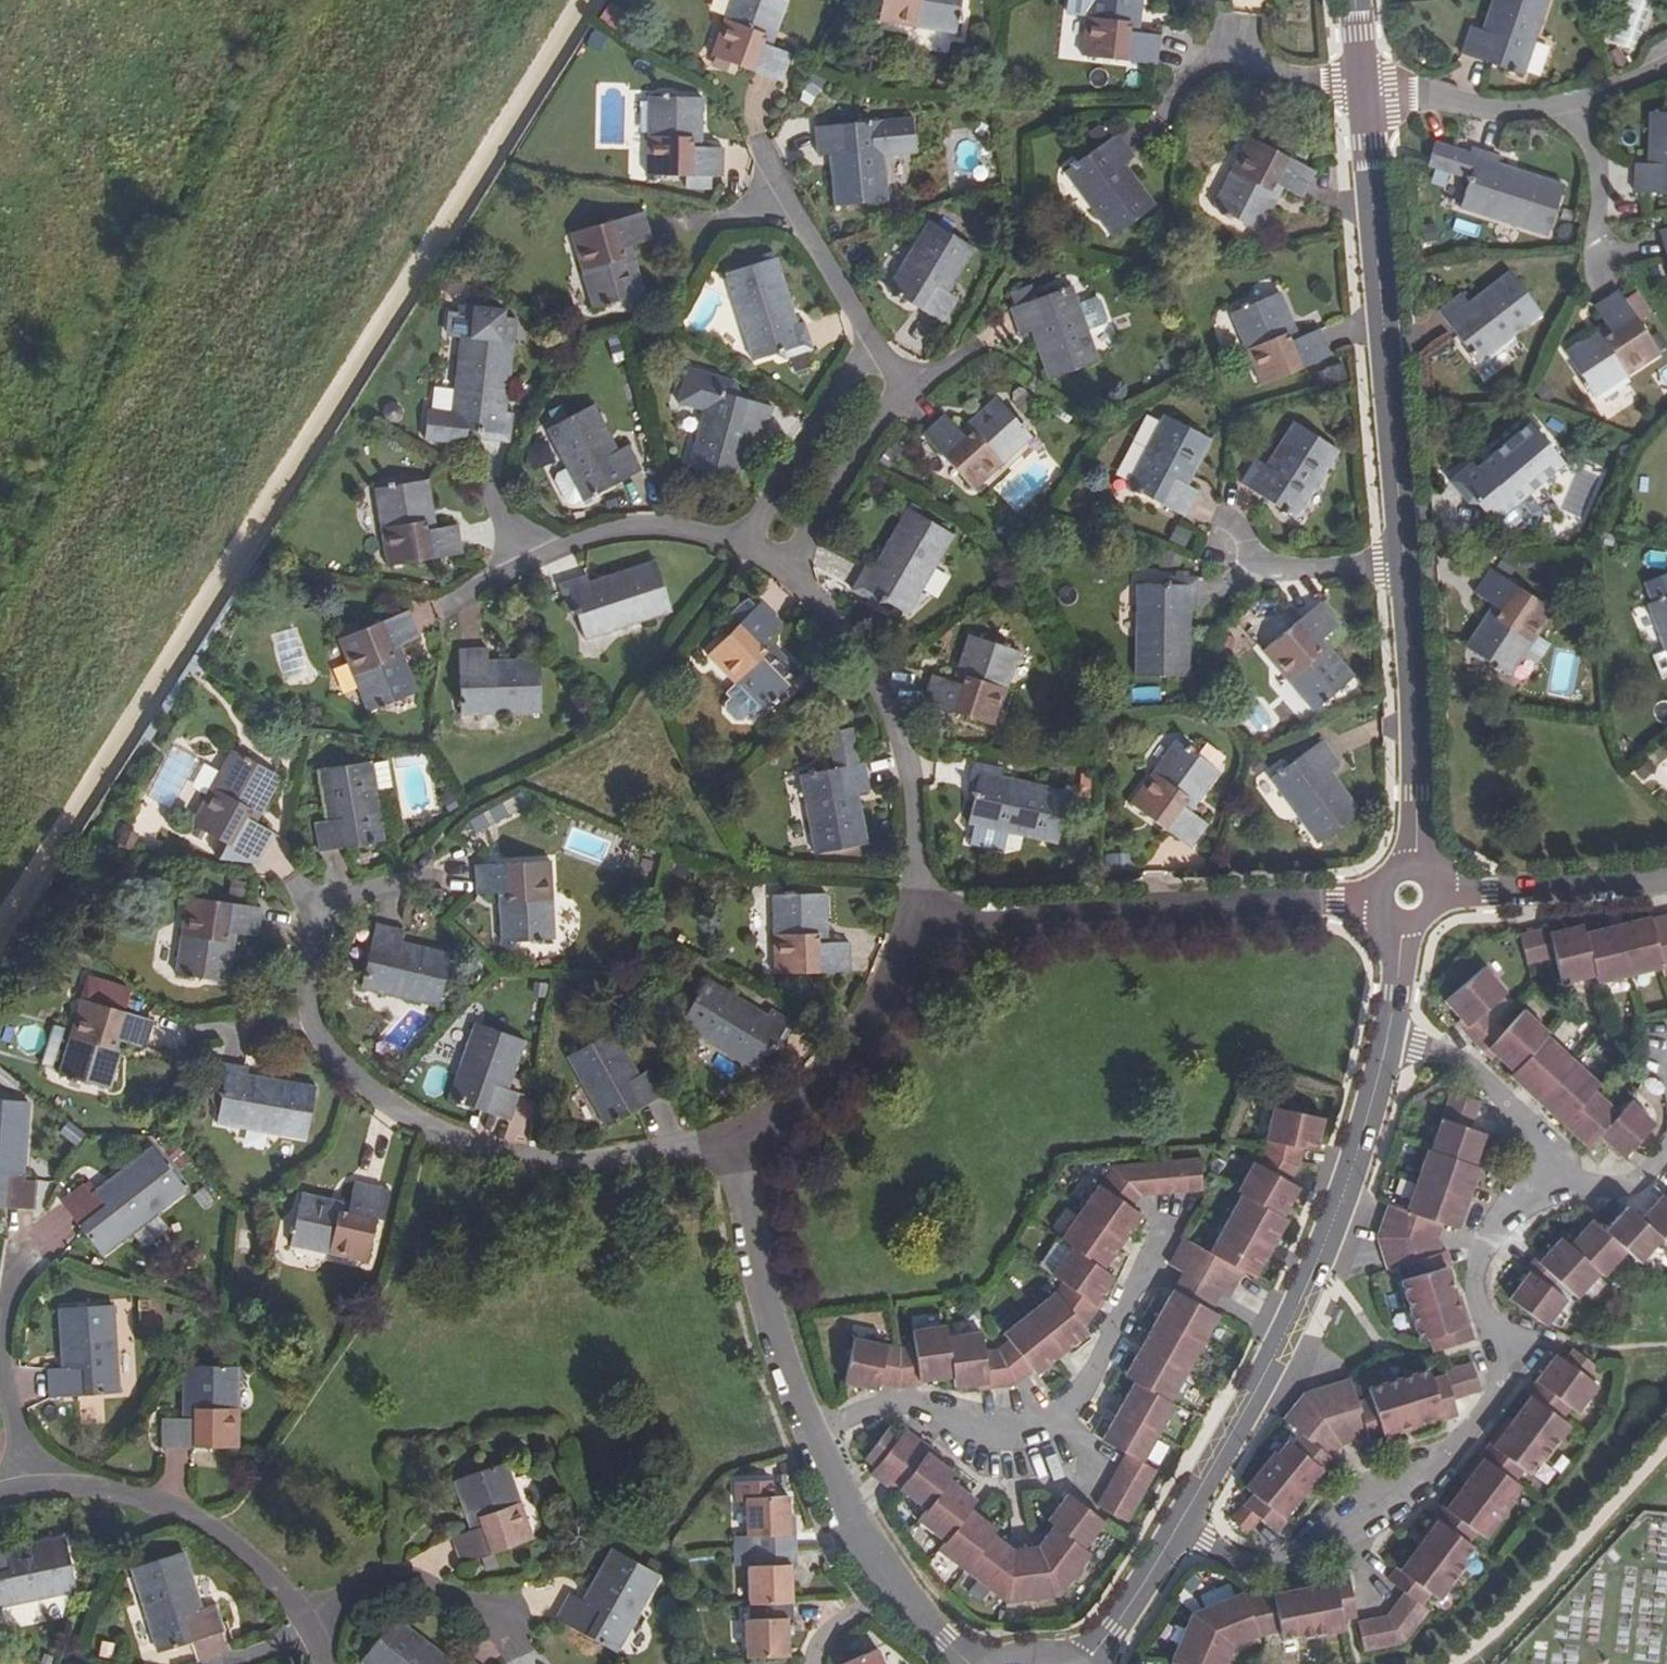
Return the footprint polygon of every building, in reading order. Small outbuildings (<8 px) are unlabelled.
[(786,0),(729,0),(710,57),(781,82),(791,54),(770,47),(786,0)] [(880,28),(958,39),(963,0),(883,0),(880,28)] [(1081,57),(1156,65),(1160,37),(1139,34),(1142,0),(1086,0),(1081,57)] [(1483,33),(1472,29),(1463,55),(1523,76),(1549,2),(1544,0),(1495,0),(1487,23),(1496,26),(1492,36),(1483,33)] [(1487,23),(1483,33),(1492,36),(1496,26),(1487,23)] [(702,148),(703,98),(651,97),(649,176),(725,178),(725,149),(702,148)] [(1646,167),(1634,166),(1633,193),(1666,195),(1666,115),(1649,114),(1647,156),(1657,156),(1656,168),(1646,167)] [(879,120),(807,128),(811,157),(830,155),(841,154),(842,167),(832,169),(836,206),(887,199),(882,155),(915,152),(911,117),(879,120)] [(1089,136),(1098,147),(1109,139),(1100,127),(1089,136)] [(1117,133),(1064,174),(1112,239),(1155,205),(1123,162),(1132,155),(1117,133)] [(1316,173),(1248,137),(1211,207),(1261,232),(1284,189),(1302,198),(1316,173)] [(1451,170),(1458,147),(1435,139),(1427,162),(1451,170)] [(1504,178),(1506,167),(1496,164),(1497,157),(1471,149),(1462,179),(1469,181),(1460,209),(1546,237),(1563,186),(1517,171),(1514,181),(1504,178)] [(830,155),(832,169),(842,167),(841,154),(830,155)] [(1647,156),(1646,167),(1656,168),(1657,156),(1647,156)] [(1514,181),(1517,171),(1506,167),(1504,178),(1514,181)] [(644,215),(571,234),(591,309),(643,296),(630,247),(651,241),(644,215)] [(974,256),(928,225),(886,291),(941,327),(955,306),(945,299),(974,256)] [(779,255),(728,271),(755,358),(785,349),(787,355),(816,347),(808,320),(800,322),(779,255)] [(1470,313),(1464,305),(1458,297),(1438,312),(1477,363),(1538,317),(1506,273),(1474,298),(1480,306),(1470,313)] [(1077,288),(1010,310),(1019,338),(1036,332),(1052,380),(1101,363),(1077,288)] [(1590,345),(1586,336),(1564,350),(1593,398),(1656,357),(1617,291),(1593,306),(1604,324),(1596,330),(1601,338),(1590,345)] [(1282,292),(1232,313),(1262,386),(1332,355),(1322,328),(1300,337),(1282,292)] [(1480,306),(1474,298),(1464,305),(1470,313),(1480,306)] [(468,315),(454,314),(454,324),(455,324),(454,344),(456,344),(467,345),(468,315)] [(497,316),(468,315),(467,345),(456,344),(452,421),(431,419),(429,449),(471,451),(472,437),(478,438),(485,447),(514,449),(515,420),(505,420),(505,411),(496,410),(497,398),(506,399),(508,347),(510,325),(497,325),(497,316)] [(1601,338),(1596,330),(1586,336),(1590,345),(1601,338)] [(735,398),(719,393),(721,388),(717,377),(690,368),(679,402),(705,410),(688,467),(739,483),(755,432),(768,436),(775,410),(735,398)] [(719,393),(735,398),(736,380),(717,377),(721,388),(719,393)] [(949,412),(928,430),(978,486),(1037,435),(1003,396),(964,428),(949,412)] [(506,399),(497,398),(496,410),(505,411),(506,399)] [(593,407),(545,432),(583,502),(640,471),(628,449),(619,454),(593,407)] [(1164,417),(1127,485),(1184,517),(1196,495),(1187,489),(1210,443),(1164,417)] [(1254,460),(1239,482),(1294,518),(1338,452),(1294,422),(1264,466),(1254,460)] [(1495,521),(1525,496),(1561,466),(1528,424),(1485,458),(1491,467),(1484,473),(1477,465),(1472,469),(1468,464),(1446,482),(1465,505),(1471,501),(1491,524),(1495,521)] [(1491,467),(1485,458),(1477,465),(1484,473),(1491,467)] [(373,490),(385,568),(460,557),(456,529),(435,532),(426,483),(373,490)] [(1550,525),(1525,496),(1495,521),(1506,534),(1519,522),(1532,539),(1541,540),(1550,533),(1550,525)] [(950,541),(906,513),(870,574),(863,569),(848,595),(874,611),(881,601),(906,616),(950,541)] [(582,576),(556,585),(567,615),(575,612),(585,640),(671,609),(652,560),(585,585),(582,576)] [(1487,630),(1478,625),(1463,649),(1508,678),(1549,612),(1487,573),(1473,595),(1490,607),(1484,616),(1492,622),(1487,630)] [(1138,585),(1136,676),(1190,677),(1192,607),(1200,607),(1200,578),(1168,576),(1168,585),(1138,585)] [(739,625),(757,607),(749,598),(731,616),(739,625)] [(1666,659),(1666,599),(1647,607),(1666,659)] [(751,718),(760,709),(761,710),(799,674),(780,653),(773,660),(764,651),(771,644),(765,638),(781,622),(762,603),(757,607),(739,625),(708,655),(736,684),(727,693),(731,698),(726,703),(726,709),(735,719),(741,719),(746,714),(751,718)] [(1321,603),(1264,651),(1313,712),(1355,676),(1323,638),(1339,624),(1321,603)] [(405,609),(336,638),(369,710),(418,688),(398,642),(417,634),(405,609)] [(1484,616),(1478,625),(1487,630),(1492,622),(1484,616)] [(922,705),(994,728),(1017,656),(967,639),(952,685),(931,678),(922,705)] [(491,644),(462,645),(463,716),(542,713),(541,659),(491,660),(491,644)] [(780,653),(771,644),(764,651),(773,660),(780,653)] [(864,749),(860,728),(837,731),(841,752),(864,749)] [(1327,738),(1274,777),(1319,842),(1363,811),(1335,769),(1343,762),(1327,738)] [(1217,770),(1176,739),(1128,801),(1187,845),(1204,824),(1187,809),(1217,770)] [(232,755),(194,823),(259,860),(274,836),(254,824),(278,781),(232,755)] [(312,824),(317,851),(382,840),(369,762),(316,771),(325,822),(312,824)] [(802,776),(817,853),(869,843),(860,794),(872,791),(867,763),(802,776)] [(975,826),(1008,834),(1056,846),(1069,792),(999,776),(1001,769),(975,764),(968,793),(974,801),(968,825),(975,826)] [(503,806),(468,818),(473,831),(507,818),(503,806)] [(1004,852),(1008,834),(975,826),(972,837),(969,836),(967,844),(970,848),(978,849),(978,846),(1004,852)] [(549,863),(473,866),(474,896),(497,895),(499,943),(552,941),(549,863)] [(773,897),(775,974),(851,972),(850,946),(828,946),(827,895),(773,897)] [(260,911),(186,899),(174,976),(227,984),(235,934),(256,937),(260,911)] [(1653,919),(1586,936),(1584,928),(1551,936),(1563,986),(1596,977),(1597,985),(1663,968),(1666,976),(1666,916),(1653,919)] [(375,924),(360,988),(437,1007),(451,954),(396,941),(398,930),(375,924)] [(1549,930),(1523,933),(1526,963),(1552,960),(1549,930)] [(1484,968),(1444,1002),(1465,1029),(1507,993),(1484,968)] [(708,980),(681,1025),(758,1074),(775,1047),(779,1050),(796,1024),(772,1008),(767,1016),(708,980)] [(152,1024),(81,1001),(59,1076),(109,1091),(124,1043),(144,1049),(152,1024)] [(1524,1011),(1489,1052),(1514,1073),(1511,1076),(1591,1148),(1600,1138),(1624,1160),(1656,1125),(1630,1101),(1618,1115),(1595,1092),(1601,1085),(1548,1036),(1550,1034),(1524,1011)] [(524,1041),(476,1023),(449,1101),(512,1121),(520,1095),(508,1090),(524,1041)] [(612,1031),(567,1058),(608,1126),(662,1095),(648,1071),(640,1076),(612,1031)] [(245,1066),(217,1060),(211,1092),(221,1093),(215,1124),(304,1139),(313,1085),(244,1073),(245,1066)] [(1452,1091),(1443,1118),(1473,1129),(1482,1102),(1452,1091)] [(0,1103),(0,1209),(33,1212),(35,1183),(23,1182),(23,1177),(13,1176),(13,1160),(25,1160),(28,1105),(0,1103)] [(1262,1140),(1300,1149),(1314,1152),(1321,1118),(1270,1108),(1262,1140)] [(1296,1167),(1300,1149),(1262,1140),(1259,1153),(1296,1167)] [(84,1188),(61,1205),(100,1256),(185,1192),(151,1149),(108,1182),(114,1191),(101,1201),(95,1193),(90,1197),(84,1188)] [(1286,1183),(1296,1167),(1259,1153),(1253,1165),(1286,1183)] [(1200,1190),(1198,1172),(1197,1159),(1153,1163),(1110,1167),(1139,1196),(1200,1190)] [(1295,1188),(1286,1183),(1253,1165),(1250,1163),(1235,1192),(1240,1195),(1280,1217),(1295,1188)] [(1139,1196),(1110,1167),(1078,1211),(1120,1242),(1140,1216),(1130,1208),(1139,1196)] [(350,1204),(302,1193),(290,1245),(365,1263),(382,1189),(355,1183),(350,1204)] [(1664,1190),(1617,1240),(1639,1260),(1661,1236),(1666,1242),(1666,1193),(1664,1190)] [(1268,1249),(1284,1220),(1280,1217),(1240,1195),(1224,1224),(1268,1249)] [(1120,1242),(1078,1211),(1058,1240),(1071,1248),(1101,1269),(1120,1242)] [(1268,1249),(1224,1224),(1207,1254),(1240,1272),(1252,1279),(1268,1249)] [(1240,1272),(1207,1254),(1181,1240),(1167,1266),(1225,1298),(1240,1272)] [(1093,1305),(1098,1298),(1113,1277),(1101,1269),(1071,1248),(1050,1276),(1061,1283),(1093,1305)] [(1529,1272),(1508,1300),(1547,1328),(1567,1300),(1529,1272)] [(1067,1348),(1087,1332),(1083,1329),(1096,1308),(1093,1305),(1061,1283),(1056,1292),(1027,1314),(1061,1355),(1067,1348)] [(1200,1344),(1216,1315),(1170,1288),(1163,1302),(1154,1318),(1200,1344)] [(118,1396),(112,1309),(60,1312),(62,1359),(71,1359),(71,1372),(50,1372),(52,1400),(118,1396)] [(1061,1355),(1027,1314),(1002,1335),(1007,1341),(996,1349),(1013,1385),(1014,1385),(1031,1371),(1036,1377),(1055,1359),(1061,1355)] [(1185,1372),(1200,1344),(1154,1318),(1142,1340),(1139,1346),(1185,1372)] [(954,1377),(948,1337),(946,1326),(912,1329),(914,1347),(900,1349),(899,1388),(921,1385),(920,1382),(929,1380),(954,1377)] [(1013,1385),(996,1349),(984,1351),(980,1332),(948,1337),(954,1377),(955,1388),(982,1386),(987,1385),(988,1390),(1013,1385)] [(899,1388),(900,1349),(854,1338),(845,1383),(864,1387),(869,1388),(877,1390),(878,1383),(899,1388)] [(1169,1402),(1185,1372),(1139,1346),(1134,1354),(1122,1377),(1132,1382),(1169,1402)] [(1400,1660),(1596,1377),(1552,1346),(1400,1566),(1408,1571),(1364,1635),(1400,1660)] [(1336,1383),(1307,1387),(1289,1408),(1293,1438),(1281,1440),(1247,1479),(1249,1492),(1232,1512),(1235,1528),(1263,1524),(1271,1531),(1359,1429),(1361,1430),(1458,1415),(1455,1396),(1480,1392),(1475,1361),(1446,1366),(1436,1378),(1427,1370),(1364,1380),(1350,1395),(1336,1383)] [(167,1450),(236,1450),(237,1370),(186,1370),(186,1408),(193,1408),(193,1423),(168,1423),(167,1450)] [(1157,1434),(1174,1404),(1169,1402),(1132,1382),(1122,1400),(1115,1411),(1157,1434)] [(1142,1463),(1157,1434),(1115,1411),(1110,1421),(1100,1439),(1124,1453),(1142,1463)] [(876,1470),(902,1435),(890,1426),(864,1460),(876,1470)] [(899,1489),(926,1453),(929,1448),(906,1430),(902,1435),(876,1470),(872,1476),(895,1495),(899,1489)] [(925,1510),(947,1479),(952,1473),(936,1461),(926,1453),(899,1489),(925,1510)] [(1095,1503),(1127,1523),(1156,1471),(1142,1463),(1124,1453),(1095,1503)] [(530,1541),(504,1466),(455,1484),(468,1522),(477,1518),(480,1530),(454,1539),(463,1565),(530,1541)] [(944,1541),(968,1508),(974,1500),(970,1497),(947,1479),(925,1510),(917,1520),(944,1541)] [(789,1530),(788,1513),(788,1494),(745,1496),(746,1534),(752,1534),(752,1549),(794,1547),(793,1530),(789,1530)] [(1083,1548),(1103,1522),(1067,1494),(1060,1505),(1048,1521),(1054,1526),(1083,1548)] [(964,1572),(992,1534),(995,1530),(976,1514),(968,1508),(944,1541),(937,1551),(964,1572)] [(1058,1596),(1090,1553),(1083,1548),(1054,1526),(1043,1541),(1038,1548),(1058,1596)] [(1005,1602),(1011,1550),(1005,1545),(992,1534),(964,1572),(1005,1602)] [(0,1539),(0,1607),(74,1592),(63,1541),(20,1549),(21,1556),(7,1559),(2,1538),(0,1539)] [(749,1603),(792,1601),(791,1564),(795,1564),(794,1547),(752,1549),(753,1565),(747,1565),(749,1603)] [(1058,1596),(1038,1548),(1011,1550),(1005,1602),(1058,1596)] [(615,1656),(658,1579),(613,1553),(591,1593),(597,1597),(590,1609),(573,1599),(558,1623),(615,1656)] [(181,1555),(133,1570),(159,1654),(222,1634),(213,1606),(193,1612),(190,1602),(196,1599),(181,1555)] [(1223,1644),(1356,1623),(1349,1576),(1170,1604),(1179,1663),(1226,1663),(1223,1644)] [(745,1656),(787,1653),(787,1616),(792,1616),(792,1601),(749,1603),(749,1618),(744,1618),(745,1656)] [(394,1621),(362,1663),(436,1663),(434,1663),(439,1656),(394,1621)] [(874,1646),(837,1662),(838,1663),(883,1663),(874,1646)]
